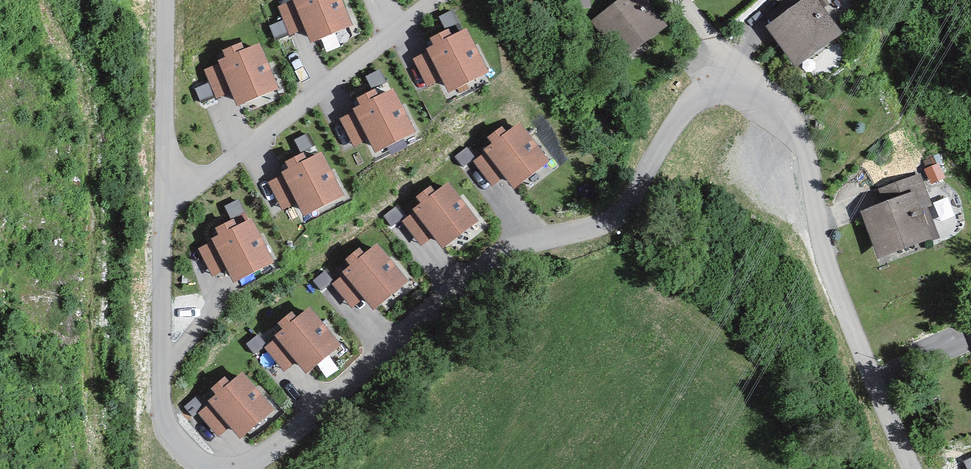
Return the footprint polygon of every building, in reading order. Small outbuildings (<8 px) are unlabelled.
[(293,2),(309,45),(348,30),(337,0),(297,0),(293,2)] [(635,0),(617,0),(584,20),(610,62),(656,34),(635,0)] [(784,9),(759,29),(788,68),(834,34),(811,4),(816,0),(777,0),(784,9)] [(460,29),(418,49),(441,95),(483,74),(460,29)] [(267,41),(221,63),(239,102),(285,80),(267,41)] [(388,98),(352,117),(373,156),(408,137),(388,98)] [(547,163),(519,128),(490,151),(519,186),(547,163)] [(325,156),(280,176),(298,217),(343,197),(325,156)] [(933,240),(912,175),(871,189),(876,206),(853,213),(868,261),(933,240)] [(447,187),(413,211),(440,248),(473,224),(447,187)] [(253,217),(214,239),(236,278),(275,256),(253,217)] [(377,246),(345,274),(376,309),(408,281),(377,246)] [(306,307),(273,334),(306,375),(339,348),(306,307)] [(241,376),(211,403),(244,440),(274,413),(241,376)] [(968,468),(970,468),(970,454),(963,458),(968,468)]
